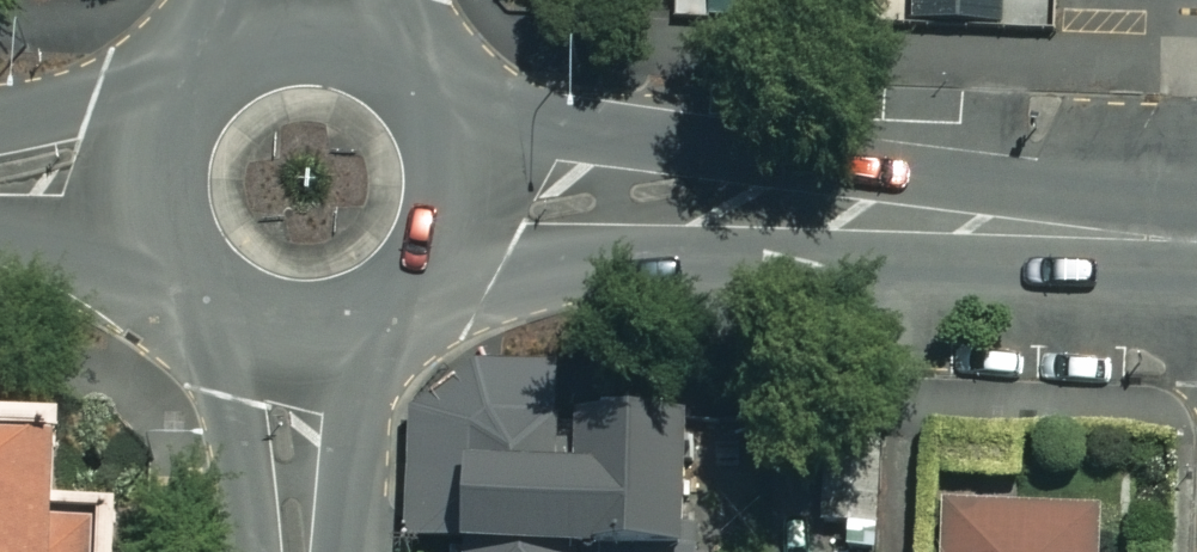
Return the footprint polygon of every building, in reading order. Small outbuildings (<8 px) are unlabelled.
[(673,17),(700,18),(735,18),(735,0),(673,0),(673,17)] [(1002,0),(908,0),(908,18),(1001,20),(1002,0)] [(429,439),(427,506),(499,510),(497,551),(685,551),(686,394),(593,394),(598,344),(543,346),(429,439)] [(114,540),(114,511),(54,510),(56,433),(0,431),(0,551),(113,551),(114,540)] [(881,437),(822,436),(821,529),(849,529),(848,550),(880,551),(881,437)] [(941,443),(937,551),(1098,551),(1101,490),(1022,487),(1023,446),(941,443)]
